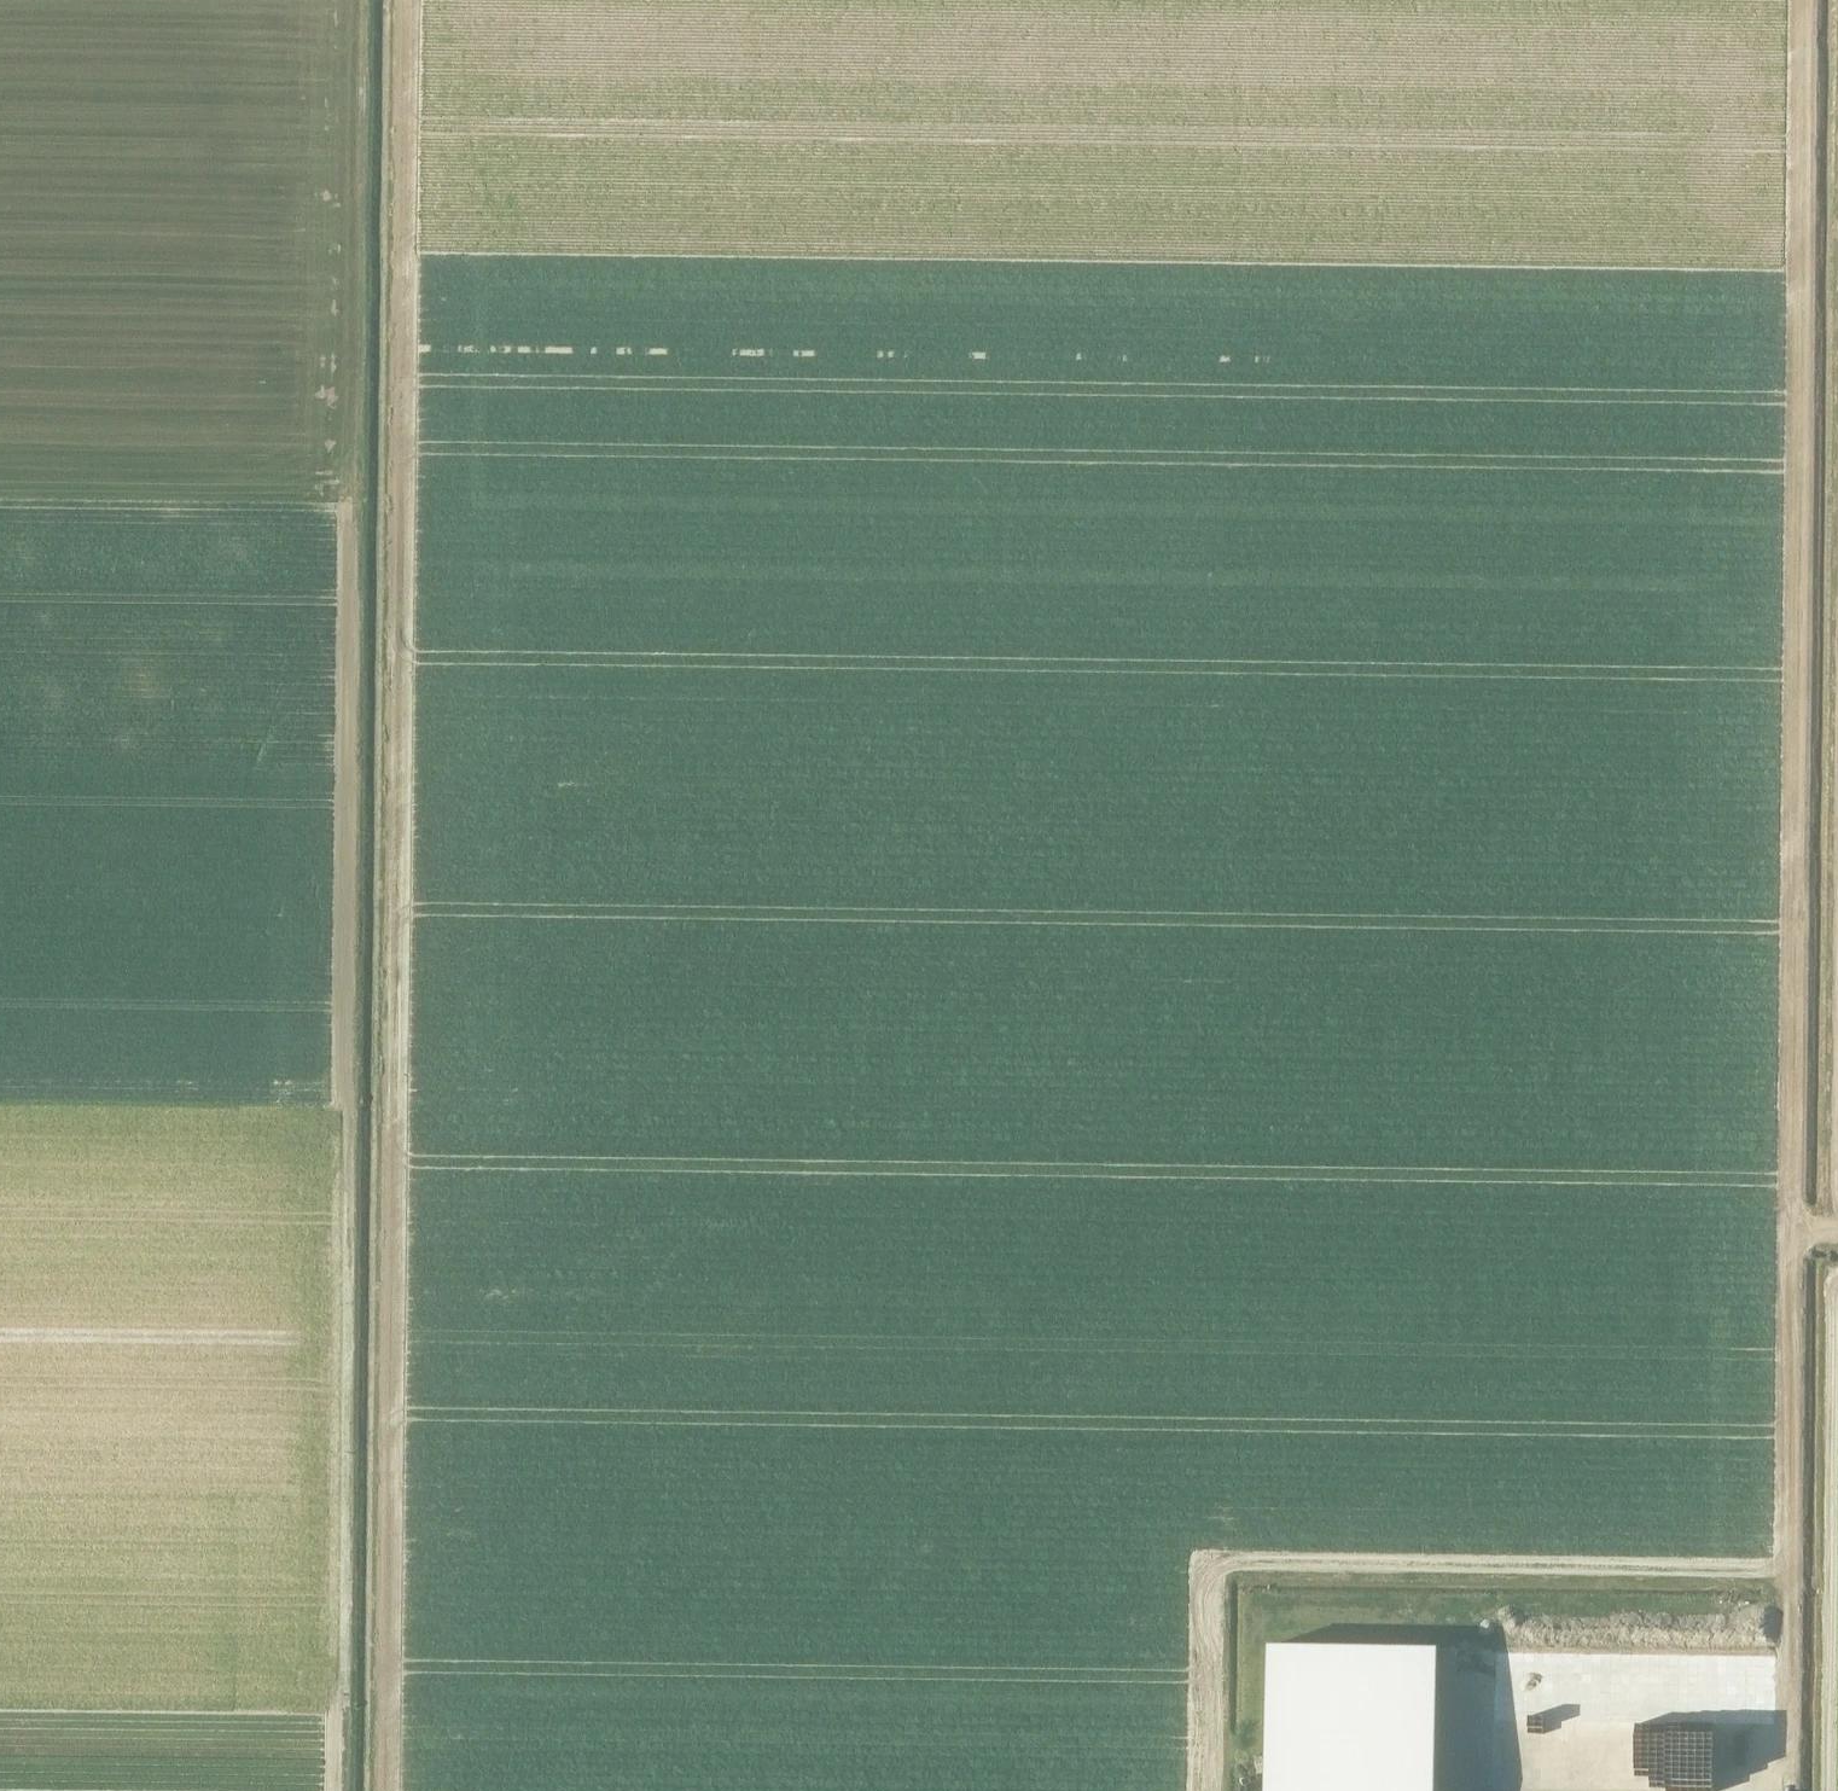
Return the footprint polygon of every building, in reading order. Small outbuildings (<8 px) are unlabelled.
[(1266,1790),(1436,1790),(1438,1646),(1268,1644),(1266,1790)] [(1794,1728),(1774,1729),(1775,1775),(1795,1775),(1794,1728)]
